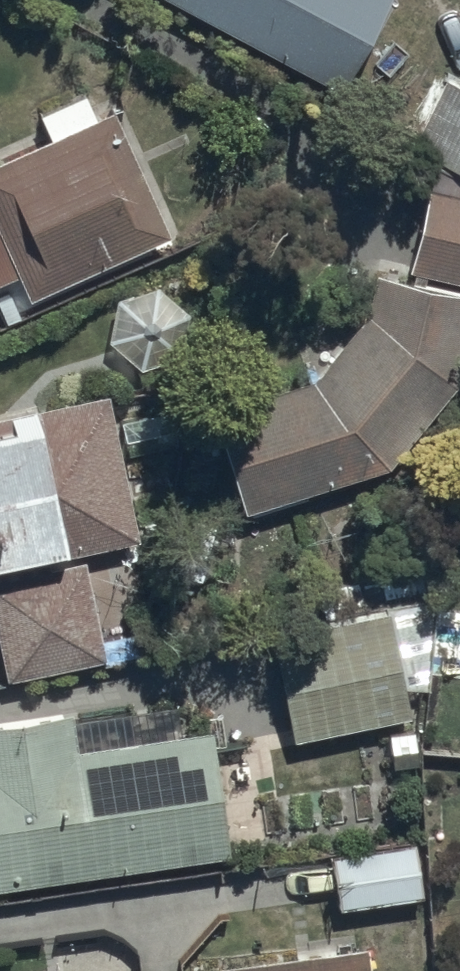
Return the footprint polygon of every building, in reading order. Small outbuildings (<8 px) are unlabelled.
[(332,73),(373,0),(201,0),(332,73)] [(441,73),(412,141),(459,161),(459,81),(441,73)] [(15,264),(26,288),(167,227),(110,95),(92,103),(83,82),(36,102),(46,124),(0,144),(0,271),(15,264)] [(426,176),(406,258),(459,273),(459,185),(426,176)] [(240,495),(389,450),(387,444),(457,370),(452,365),(459,332),(459,276),(366,254),(353,310),(316,360),(208,393),(240,495)] [(0,405),(0,665),(99,647),(80,543),(138,532),(110,383),(0,405)] [(265,621),(290,729),(408,704),(403,679),(425,674),(432,591),(265,621)] [(227,841),(209,718),(131,729),(127,703),(69,711),(67,698),(0,707),(0,874),(227,841)] [(417,883),(410,832),(329,844),(337,895),(417,883)] [(367,931),(208,950),(210,970),(372,970),(367,931)] [(151,962),(75,970),(152,970),(151,962)]
